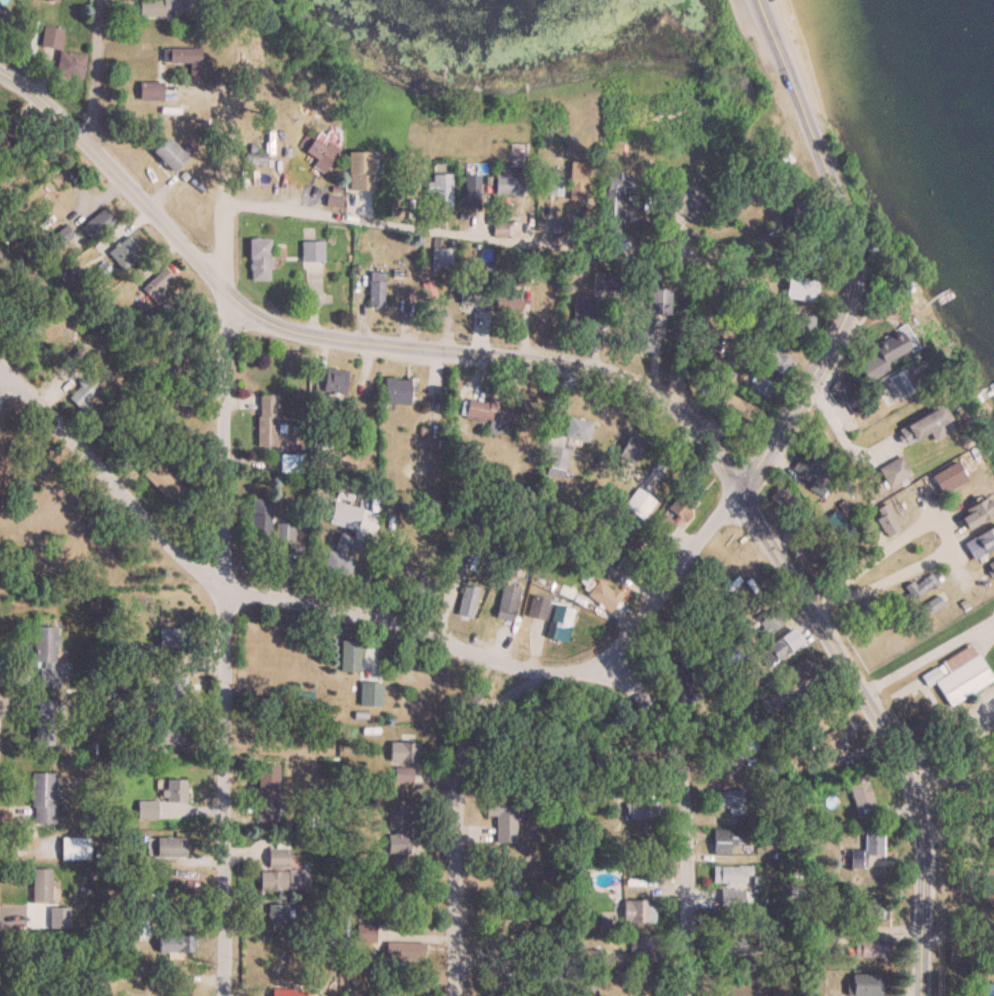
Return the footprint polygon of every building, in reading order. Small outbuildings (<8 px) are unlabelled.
[(138,15),(182,15),(182,0),(138,0),(138,15)] [(62,28),(43,26),(41,46),(59,49),(62,28)] [(188,75),(199,75),(199,48),(166,48),(166,64),(188,64),(188,75)] [(85,56),(59,50),(54,74),(80,80),(85,56)] [(162,100),(162,81),(138,81),(138,100),(162,100)] [(322,171),(336,155),(310,131),(296,147),(322,171)] [(186,158),(165,137),(150,151),(171,173),(186,158)] [(348,190),(374,190),(373,152),(347,152),(348,190)] [(568,199),(584,199),(584,162),(568,162),(568,199)] [(439,206),(450,206),(450,164),(430,164),(430,193),(432,193),(432,202),(439,202),(439,206)] [(493,174),(493,196),(522,196),(522,166),(499,166),(499,174),(493,174)] [(561,170),(545,170),(545,196),(561,196),(561,170)] [(605,183),(604,222),(621,222),(622,193),(629,193),(630,173),(612,173),(611,183),(605,183)] [(463,175),(463,208),(479,208),(479,175),(463,175)] [(694,226),(707,206),(676,185),(662,205),(694,226)] [(114,221),(103,207),(79,227),(90,240),(114,221)] [(497,238),(506,238),(506,208),(497,208),(497,238)] [(141,252),(125,237),(107,254),(123,271),(141,252)] [(270,239),(248,239),(248,282),(270,282),(270,239)] [(301,241),(301,262),(323,262),(323,241),(301,241)] [(454,268),(454,249),(431,249),(431,268),(454,268)] [(163,286),(171,277),(162,268),(141,289),(159,307),(171,294),(163,286)] [(529,272),(517,272),(517,286),(529,286),(529,272)] [(593,290),(622,290),(622,272),(593,272),(593,290)] [(368,307),(383,307),(383,273),(368,273),(368,307)] [(491,276),(478,276),(478,288),(462,288),(462,311),(491,311),(491,276)] [(812,302),(814,281),(785,278),(783,299),(812,302)] [(427,299),(436,296),(431,283),(422,286),(424,292),(427,299)] [(671,314),(671,288),(651,288),(651,314),(671,314)] [(497,304),(519,304),(519,289),(497,289),(497,304)] [(587,341),(591,297),(575,296),(571,339),(587,341)] [(813,316),(794,316),(794,338),(813,339),(813,316)] [(883,364),(912,348),(902,329),(870,346),(875,356),(857,366),(866,383),(887,371),(883,364)] [(794,363),(768,346),(758,361),(784,378),(794,363)] [(913,389),(900,369),(884,381),(897,400),(913,389)] [(326,411),(326,394),(344,394),(344,372),(316,371),(315,410),(326,411)] [(750,387),(770,399),(778,386),(758,374),(750,387)] [(66,398),(80,411),(98,393),(93,389),(97,384),(88,376),(66,398)] [(409,404),(410,379),(384,378),(383,404),(409,404)] [(761,414),(729,391),(720,404),(752,426),(761,414)] [(276,447),(277,396),(257,396),(256,447),(276,447)] [(517,426),(519,404),(487,400),(487,402),(466,400),(463,419),(517,426)] [(903,427),(911,442),(946,422),(938,407),(903,427)] [(588,443),(592,422),(568,417),(564,438),(588,443)] [(646,440),(631,432),(618,457),(632,465),(646,440)] [(569,451),(549,445),(543,466),(564,471),(569,451)] [(301,455),(278,455),(278,475),(301,475),(301,455)] [(890,489),(912,475),(899,456),(878,471),(890,489)] [(184,490),(155,461),(141,474),(170,504),(184,490)] [(939,494),(962,484),(954,465),(931,475),(939,494)] [(655,502),(637,488),(622,506),(641,520),(655,502)] [(691,508),(686,495),(654,508),(664,532),(687,522),(683,512),(691,508)] [(956,520),(967,532),(993,510),(983,498),(956,520)] [(271,541),(271,500),(251,500),(250,541),(271,541)] [(293,525),(276,525),(276,541),(293,541),(293,525)] [(971,561),(993,549),(993,526),(962,543),(971,561)] [(354,537),(336,532),(325,570),(348,577),(354,558),(348,556),(354,537)] [(632,577),(644,564),(630,550),(617,563),(632,577)] [(985,562),(989,579),(993,577),(993,560),(985,562)] [(913,598),(934,584),(928,574),(907,588),(913,598)] [(585,602),(607,617),(623,595),(601,579),(585,602)] [(519,587),(503,584),(497,614),(513,617),(519,587)] [(544,635),(565,643),(576,611),(555,603),(544,635)] [(762,641),(785,619),(774,607),(751,629),(762,641)] [(58,627),(34,626),(33,686),(56,687),(58,627)] [(185,628),(157,628),(157,647),(185,647),(185,628)] [(776,660),(801,641),(792,628),(767,648),(776,660)] [(341,671),(358,671),(358,641),(341,641),(341,671)] [(934,682),(947,706),(992,681),(972,645),(919,674),(926,687),(934,682)] [(784,668),(793,686),(818,672),(809,655),(784,668)] [(185,676),(167,676),(167,703),(185,703),(185,676)] [(312,701),(312,692),(297,693),(297,701),(312,701)] [(355,719),(369,719),(369,693),(355,693),(355,719)] [(812,739),(821,759),(844,749),(841,743),(854,737),(848,723),(812,739)] [(155,744),(185,744),(185,725),(155,725),(155,744)] [(417,763),(417,742),(390,742),(390,763),(417,763)] [(276,822),(277,776),(267,776),(267,768),(256,768),(255,822),(276,822)] [(410,781),(410,768),(393,768),(393,781),(410,781)] [(53,823),(53,773),(31,773),(31,823),(53,823)] [(856,810),(874,804),(865,775),(846,781),(856,810)] [(185,779),(163,779),(163,802),(185,802),(185,779)] [(712,808),(728,808),(728,816),(744,816),(744,790),(712,790),(712,808)] [(497,816),(497,842),(515,842),(515,797),(485,797),(485,816),(497,816)] [(155,818),(155,802),(138,802),(138,818),(155,818)] [(662,820),(662,802),(625,802),(625,820),(662,820)] [(408,853),(408,804),(386,804),(386,853),(408,853)] [(714,854),(731,854),(731,845),(744,845),(744,830),(714,830),(714,854)] [(883,832),(864,831),(864,850),(848,850),(848,868),(866,868),(866,856),(883,856),(883,832)] [(87,860),(87,838),(60,838),(60,860),(87,860)] [(185,838),(153,838),(153,859),(185,859),(185,838)] [(268,867),(289,867),(289,848),(268,848),(268,867)] [(713,866),(713,884),(751,884),(751,866),(713,866)] [(50,869),(31,869),(31,902),(50,902),(50,869)] [(309,891),(309,871),(259,871),(259,891),(309,891)] [(744,890),(720,890),(720,909),(744,909),(744,890)] [(623,900),(623,923),(654,923),(654,900),(623,900)] [(887,919),(887,902),(855,902),(855,919),(887,919)] [(267,925),(287,925),(287,905),(267,905),(267,925)] [(129,909),(129,937),(146,937),(146,909),(129,909)] [(360,942),(374,942),(373,926),(359,927),(360,942)] [(195,952),(195,936),(157,936),(157,952),(195,952)] [(655,936),(629,936),(629,953),(655,953),(655,936)] [(745,953),(745,937),(712,937),(712,953),(745,953)] [(887,941),(854,941),(854,958),(887,958),(887,941)] [(424,942),(386,942),(386,958),(424,958),(424,942)] [(879,974),(849,974),(849,995),(879,995),(879,974)]
